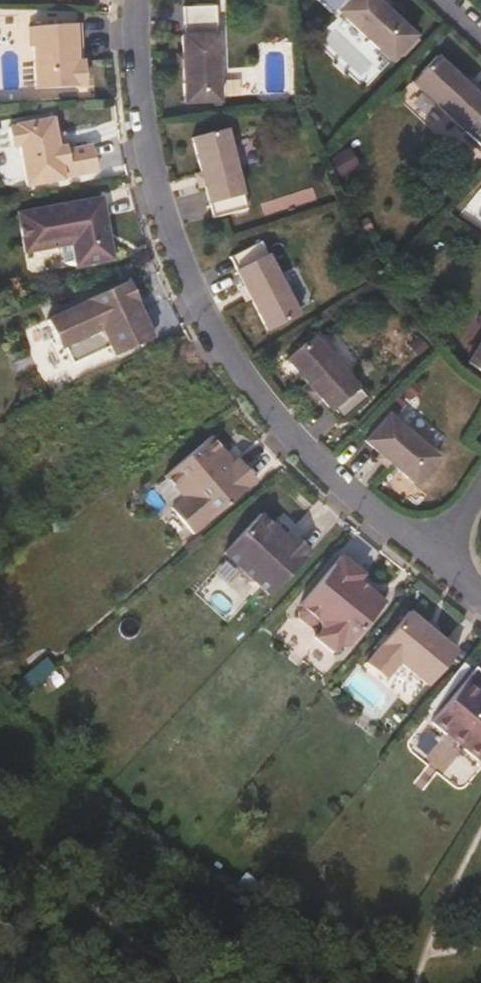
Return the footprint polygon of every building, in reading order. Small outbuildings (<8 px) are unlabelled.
[(390,19),(369,0),(317,0),(374,53),(384,63),(408,37),(390,19)] [(214,104),(210,8),(176,9),(178,38),(175,38),(179,105),(214,104)] [(77,46),(76,26),(26,30),(26,49),(30,49),(33,91),(81,88),(80,63),(74,63),(72,46),(77,46)] [(459,133),(479,151),(480,149),(480,108),(480,106),(480,105),(477,101),(429,57),(405,82),(459,133)] [(93,174),(89,152),(88,147),(63,152),(62,148),(55,150),(52,137),(49,120),(12,126),(12,128),(6,129),(9,148),(16,147),(24,188),(60,181),(60,179),(77,176),(93,174)] [(241,211),(220,131),(187,140),(207,220),(241,211)] [(62,148),(60,136),(52,137),(55,150),(62,148)] [(99,199),(56,207),(15,215),(23,254),(25,253),(69,246),(73,268),(110,261),(99,199)] [(293,317),(255,243),(224,259),(262,332),(293,317)] [(130,302),(122,281),(82,300),(83,303),(41,322),(53,350),(57,348),(65,367),(102,349),(106,359),(143,341),(132,312),(130,313),(126,303),(130,302)] [(464,361),(480,373),(480,334),(464,361)] [(364,399),(309,337),(282,360),(337,422),(364,399)] [(361,441),(380,457),(411,484),(433,457),(396,425),(384,415),(361,441)] [(219,455),(204,437),(158,477),(176,499),(164,511),(187,537),(250,482),(231,460),(227,463),(223,466),(216,458),(219,455)] [(227,463),(219,455),(216,458),(223,466),(227,463)] [(271,530),(254,515),(219,554),(236,569),(236,575),(244,582),(250,582),(267,597),(307,553),(285,533),(284,534),(280,538),(271,530)] [(284,534),(275,526),(271,530),(280,538),(284,534)] [(333,557),(321,570),(291,606),(294,609),(292,613),(292,620),(301,626),(307,625),(311,621),(312,623),(315,630),(308,639),(326,654),(333,645),(342,646),(347,640),(377,603),(350,582),(356,575),(333,557)] [(403,613),(368,654),(359,665),(379,681),(389,668),(393,663),(423,688),(451,653),(428,633),(420,626),(403,613)] [(432,629),(423,622),(420,626),(428,633),(432,629)] [(470,669),(423,724),(472,765),(480,755),(480,714),(474,707),(480,699),(480,678),(470,669)]
